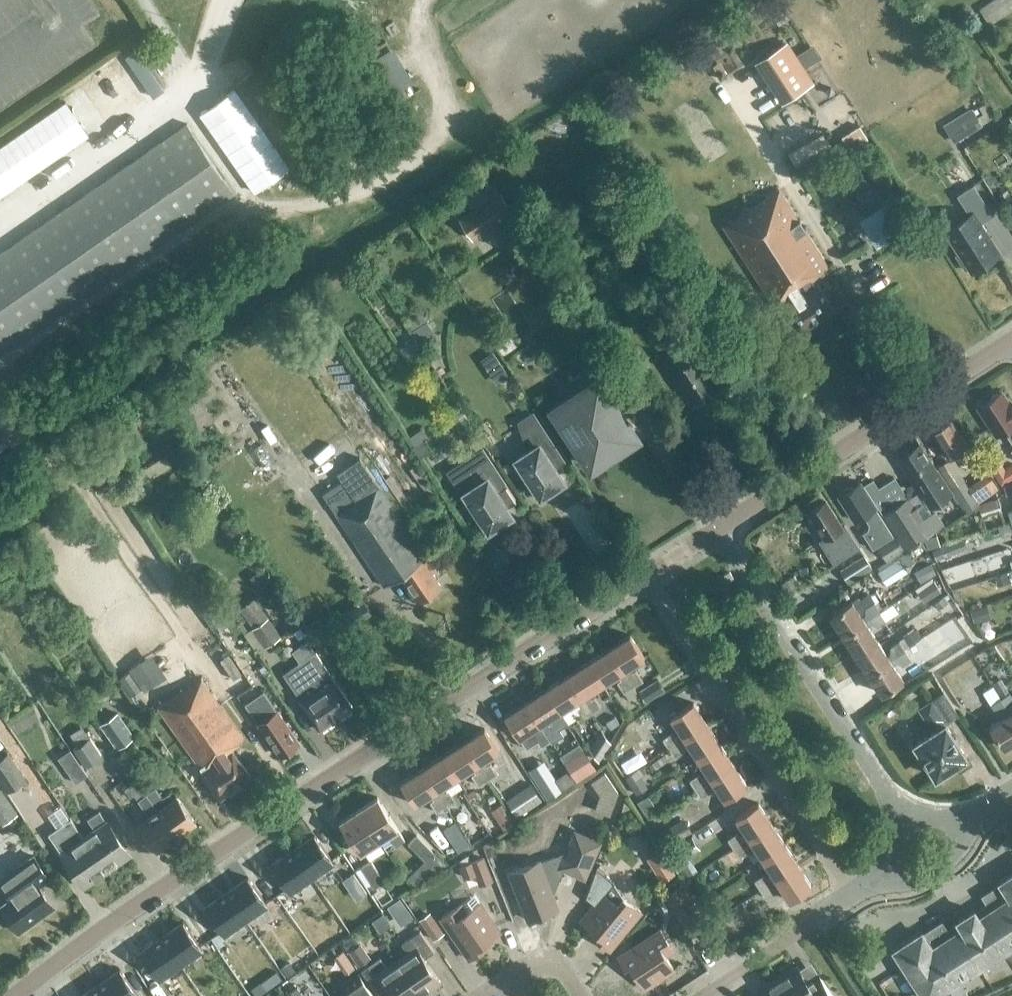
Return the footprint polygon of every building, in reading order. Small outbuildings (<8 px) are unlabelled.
[(978,8),(989,25),(990,24),(1011,9),(1009,5),(1011,3),(1011,0),(990,0),(978,8)] [(763,58),(789,100),(820,80),(794,38),(763,58)] [(153,97),(164,89),(137,49),(125,57),(153,97)] [(249,76),(209,98),(256,183),(296,161),(249,76)] [(0,146),(0,195),(88,135),(65,101),(0,146)] [(944,126),(954,143),(982,125),(972,109),(944,126)] [(235,192),(187,123),(0,253),(0,355),(235,192)] [(782,140),(779,123),(762,126),(765,143),(782,140)] [(869,139),(860,126),(842,137),(850,151),(869,139)] [(955,254),(965,269),(968,267),(970,271),(1000,252),(981,222),(993,214),(973,184),(957,194),(970,214),(944,230),(958,252),(955,254)] [(800,330),(834,308),(814,277),(830,267),(779,189),(723,225),(773,303),(783,297),(785,301),(783,303),(800,330)] [(473,238),(513,212),(500,192),(460,218),(473,238)] [(885,203),(864,216),(877,237),(898,223),(885,203)] [(427,321),(413,330),(420,341),(434,332),(427,321)] [(718,340),(698,353),(697,351),(690,356),(680,341),(670,348),(681,364),(671,371),(691,401),(690,401),(692,405),(708,394),(706,391),(718,383),(712,375),(732,362),(718,340)] [(599,379),(569,399),(555,408),(550,411),(563,431),(567,428),(592,466),(637,437),(615,404),(619,401),(612,392),(609,394),(599,379)] [(1011,401),(1007,398),(1001,389),(987,397),(989,399),(978,406),(988,422),(987,423),(996,436),(1004,431),(1011,443),(1011,402),(1011,401)] [(539,500),(552,492),(550,490),(563,481),(548,457),(557,451),(532,413),(518,422),(528,451),(516,459),(534,486),(531,488),(539,500)] [(464,427),(457,416),(446,424),(453,435),(464,427)] [(966,465),(977,459),(961,433),(959,434),(951,421),(933,432),(948,457),(957,452),(966,465)] [(451,435),(437,437),(438,452),(452,451),(451,435)] [(430,449),(423,438),(412,445),(419,456),(430,449)] [(925,477),(928,483),(919,489),(931,506),(952,492),(937,469),(936,470),(919,443),(910,449),(907,448),(902,451),(902,454),(898,456),(916,483),(925,477)] [(326,467),(344,454),(337,445),(319,458),(326,467)] [(482,449),(471,457),(475,474),(457,486),(467,502),(469,500),(482,520),(480,522),(488,534),(500,526),(499,524),(512,515),(500,498),(510,491),(482,449)] [(992,470),(1001,485),(1011,479),(1011,465),(1005,469),(1002,464),(992,470)] [(428,556),(424,551),(366,465),(323,493),(384,586),(400,575),(418,602),(420,600),(424,600),(429,596),(430,593),(441,585),(432,572),(436,569),(427,556),(428,556)] [(966,512),(978,504),(963,481),(951,488),(966,512)] [(1004,486),(1004,487),(1006,493),(1011,492),(1011,481),(1004,486)] [(855,521),(863,516),(868,523),(867,529),(863,533),(872,548),(893,535),(859,482),(850,488),(847,487),(842,490),(842,493),(839,495),(855,521)] [(937,530),(929,516),(923,520),(908,497),(883,514),(905,550),(937,530)] [(978,504),(982,516),(1001,510),(997,498),(978,504)] [(808,512),(824,536),(817,541),(834,565),(860,548),(845,525),(841,526),(825,501),(808,512)] [(929,516),(937,530),(943,526),(934,513),(929,516)] [(877,546),(886,560),(904,549),(894,534),(877,546)] [(936,535),(923,540),(926,551),(931,549),(939,546),(936,535)] [(939,546),(931,549),(936,560),(956,552),(952,541),(939,546)] [(977,548),(979,558),(998,555),(996,545),(977,548)] [(871,568),(863,555),(840,570),(848,583),(871,568)] [(887,585),(909,571),(902,560),(880,574),(887,585)] [(920,582),(935,573),(929,563),(914,572),(920,582)] [(1005,572),(994,576),(997,585),(1008,582),(1005,572)] [(801,586),(794,576),(781,585),(788,595),(801,586)] [(943,596),(932,603),(937,609),(947,602),(943,596)] [(252,644),(257,652),(281,635),(268,616),(267,617),(254,597),(239,608),(253,628),(248,631),(239,618),(236,621),(252,644)] [(844,634),(880,611),(874,602),(865,608),(865,614),(862,617),(852,601),(831,614),(844,634)] [(969,609),(974,623),(991,618),(986,604),(969,609)] [(886,620),(880,611),(844,634),(857,654),(877,640),(867,625),(871,623),(877,626),(886,620)] [(920,639),(913,627),(902,634),(909,645),(920,639)] [(630,634),(609,648),(633,686),(642,680),(636,669),(632,672),(629,666),(644,656),(630,634)] [(887,656),(877,640),(857,654),(869,674),(905,650),(899,641),(890,647),(890,653),(887,656)] [(319,728),(352,706),(314,650),(313,651),(307,641),(295,649),(297,653),(286,660),(291,668),(283,673),(302,700),(301,701),(319,728)] [(633,686),(609,648),(588,661),(603,683),(618,674),(621,679),(618,681),(624,691),(633,686)] [(911,659),(905,650),(869,674),(882,693),(903,680),(893,664),(896,662),(902,665),(911,659)] [(603,683),(588,661),(567,674),(592,712),(601,706),(594,696),(591,698),(587,693),(603,683)] [(143,691),(155,683),(143,665),(131,673),(143,691)] [(141,688),(129,671),(119,678),(130,695),(141,688)] [(592,712),(567,674),(546,688),(561,710),(576,700),(580,706),(576,708),(583,718),(592,712)] [(221,797),(251,776),(231,748),(244,739),(201,677),(158,707),(221,797)] [(645,701),(664,689),(657,678),(638,690),(645,701)] [(1009,693),(999,678),(990,684),(1000,699),(1009,693)] [(633,686),(624,691),(629,699),(638,693),(633,686)] [(561,710),(546,688),(526,701),(550,739),(559,733),(553,723),(549,725),(546,720),(561,710)] [(264,690),(245,703),(248,708),(280,756),(300,742),(298,741),(277,710),(267,695),(264,690)] [(1000,699),(1011,718),(1011,697),(1009,693),(1000,699)] [(942,694),(930,701),(920,708),(931,726),(935,723),(939,728),(915,743),(936,776),(939,774),(942,775),(948,772),(948,768),(967,757),(946,724),(957,717),(942,694)] [(1000,699),(991,704),(997,713),(1003,713),(1005,716),(990,727),(1003,747),(1011,742),(1011,718),(1000,699)] [(504,715),(525,748),(538,740),(541,745),(550,739),(526,701),(505,715),(504,715)] [(668,747),(706,723),(693,702),(670,716),(680,732),(675,735),(673,731),(663,738),(668,747)] [(132,737),(116,714),(99,726),(115,749),(132,737)] [(706,723),(668,747),(674,756),(685,750),(682,746),(688,743),(697,758),(720,743),(706,723)] [(611,742),(600,727),(588,747),(598,761),(611,742)] [(484,728),(463,741),(488,779),(497,773),(490,763),(487,765),(483,760),(499,750),(484,728)] [(84,766),(102,754),(89,736),(72,747),(84,766)] [(463,741),(443,755),(457,777),(472,767),(475,772),(472,775),(479,785),(488,779),(463,741)] [(720,743),(697,758),(707,773),(702,776),(700,773),(689,780),(695,789),(733,764),(720,743)] [(576,781),(593,770),(595,768),(581,747),(562,760),(576,781)] [(76,782),(87,774),(70,749),(59,757),(76,782)] [(8,752),(0,757),(0,782),(6,792),(26,779),(8,752)] [(663,754),(651,762),(655,768),(667,760),(663,754)] [(457,777),(443,755),(422,768),(446,806),(455,800),(449,790),(445,792),(442,787),(457,777)] [(747,785),(733,764),(695,789),(701,798),(711,791),(709,788),(715,784),(725,800),(747,785)] [(446,806),(422,768),(401,782),(415,804),(430,794),(434,799),(430,801),(437,812),(446,806)] [(547,799),(559,791),(545,769),(533,776),(547,799)] [(562,790),(574,782),(567,770),(554,778),(562,790)] [(647,788),(635,770),(624,777),(636,795),(647,788)] [(144,793),(136,782),(135,780),(123,788),(130,798),(134,795),(136,798),(144,793)] [(516,817),(541,801),(529,784),(505,800),(516,817)] [(657,808),(666,801),(655,785),(645,792),(657,808)] [(0,788),(0,826),(18,814),(0,788)] [(169,793),(162,798),(155,788),(146,795),(176,836),(195,822),(177,797),(173,799),(169,793)] [(176,836),(146,795),(138,801),(145,811),(148,809),(152,814),(139,824),(157,850),(176,836)] [(658,811),(647,795),(637,802),(648,818),(658,811)] [(379,840),(398,828),(377,797),(359,809),(379,840)] [(733,848),(771,823),(758,802),(735,817),(745,832),(740,836),(738,832),(728,839),(733,848)] [(379,840),(359,809),(340,821),(361,852),(379,840)] [(95,829),(84,837),(107,870),(129,854),(107,821),(106,822),(99,811),(88,819),(95,829)] [(503,829),(513,822),(506,811),(496,818),(503,829)] [(84,837),(70,818),(48,834),(61,853),(84,886),(107,870),(84,837)] [(455,821),(443,828),(443,829),(454,847),(457,851),(459,850),(468,844),(469,844),(455,821)] [(662,834),(669,844),(688,832),(682,821),(662,834)] [(771,823),(733,848),(739,857),(750,850),(748,847),(753,843),(762,858),(785,844),(771,823)] [(540,860),(509,873),(527,919),(558,907),(551,889),(555,882),(557,883),(564,868),(584,877),(599,842),(575,832),(563,860),(554,857),(540,862),(540,860)] [(314,833),(292,848),(310,875),(332,861),(314,833)] [(417,834),(408,842),(425,861),(434,852),(417,834)] [(691,835),(669,850),(668,851),(675,863),(700,849),(691,835)] [(785,844),(762,858),(772,874),(767,877),(765,874),(755,880),(761,889),(798,865),(785,844)] [(292,848),(270,862),(288,889),(310,875),(292,848)] [(646,858),(661,881),(675,873),(668,863),(670,862),(665,855),(664,856),(659,849),(646,858)] [(0,879),(0,881),(12,897),(0,906),(19,932),(54,906),(38,883),(49,876),(34,855),(0,879)] [(480,884),(492,879),(483,857),(461,866),(465,877),(476,873),(480,884)] [(384,881),(371,860),(360,866),(374,888),(384,881)] [(812,886),(798,865),(761,889),(766,898),(777,892),(774,888),(780,885),(790,900),(812,886)] [(594,905),(581,920),(598,933),(595,937),(610,949),(641,911),(623,896),(614,881),(596,867),(585,897),(594,905)] [(351,875),(341,882),(348,892),(358,885),(351,875)] [(894,951),(923,995),(934,995),(1011,946),(1011,875),(1000,882),(1001,883),(981,896),(988,905),(976,913),(974,909),(957,920),(960,923),(948,931),(942,921),(922,933),(894,951)] [(248,877),(226,892),(245,919),(267,904),(248,877)] [(664,896),(683,926),(701,914),(682,884),(664,896)] [(226,892),(205,907),(224,934),(245,919),(226,892)] [(402,923),(413,916),(401,898),(390,905),(402,923)] [(469,958),(485,948),(482,944),(500,932),(480,902),(466,912),(461,904),(441,918),(469,958)] [(444,932),(429,911),(418,919),(433,940),(444,932)] [(379,932),(391,924),(383,912),(371,920),(379,932)] [(183,922),(161,937),(181,964),(202,950),(183,922)] [(401,944),(408,953),(398,961),(421,994),(440,981),(424,958),(434,951),(420,930),(401,944)] [(673,949),(660,930),(619,957),(629,973),(633,970),(645,988),(674,969),(665,955),(673,949)] [(161,937),(140,952),(159,979),(181,964),(161,937)] [(348,951),(358,966),(371,958),(361,943),(348,951)] [(345,974),(355,968),(343,950),(333,956),(345,974)] [(376,991),(386,985),(394,995),(419,995),(421,994),(398,961),(388,967),(381,957),(362,971),(376,991)] [(287,976),(295,971),(289,962),(280,967),(287,976)] [(806,979),(797,965),(777,978),(789,995),(833,995),(817,972),(806,979)] [(97,984),(106,995),(135,995),(137,994),(118,969),(97,984)] [(346,995),(374,995),(358,973),(341,985),(347,995),(346,995)] [(758,991),(761,995),(789,995),(777,978),(758,991)] [(267,990),(260,982),(250,989),(255,995),(259,995),(267,990)] [(82,995),(106,995),(97,984),(82,995)] [(297,986),(286,993),(288,995),(304,995),(297,986)]
